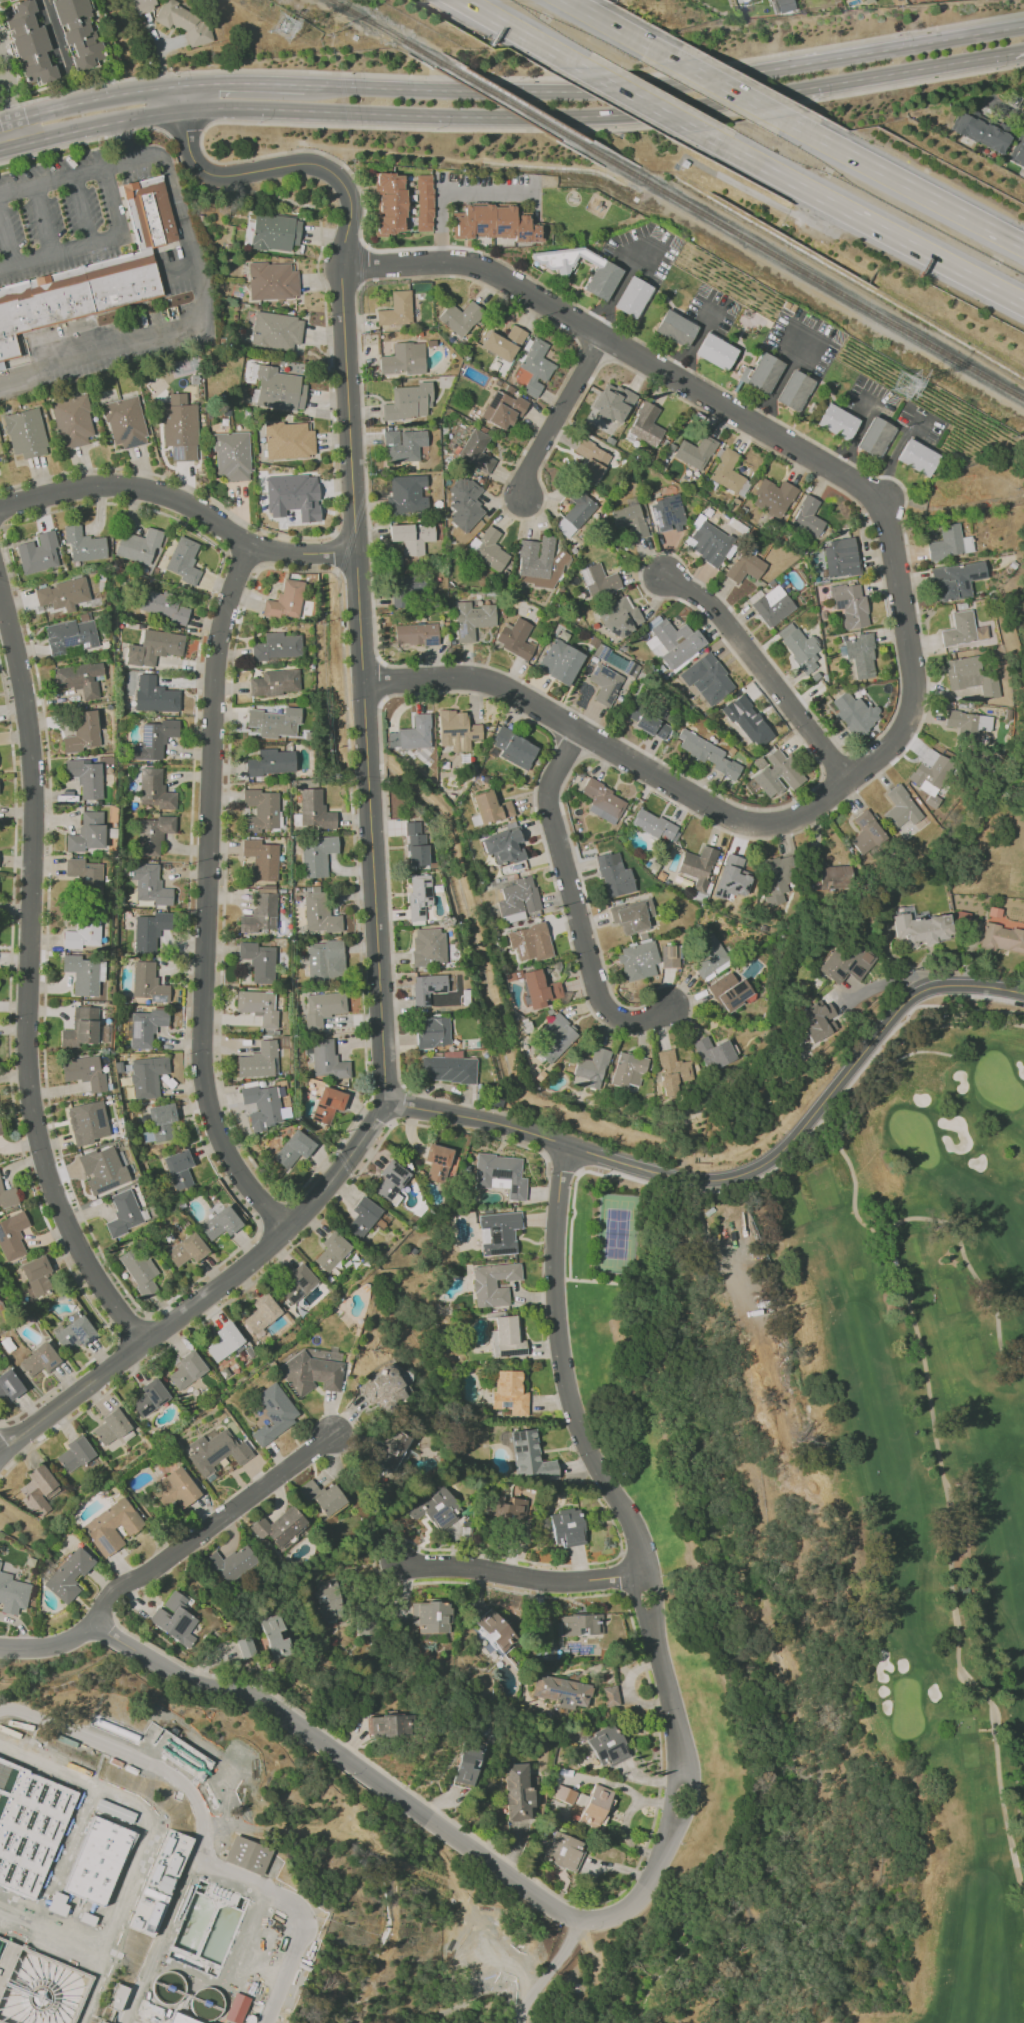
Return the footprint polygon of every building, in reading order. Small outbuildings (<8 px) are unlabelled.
[(38,79),(39,83),(58,78),(55,64),(49,66),(45,51),(50,50),(43,26),(36,27),(32,13),(36,12),(33,0),(24,0),(11,4),(12,9),(5,12),(24,83),(38,79)] [(95,29),(86,0),(52,0),(66,45),(69,44),(78,72),(97,66),(95,61),(104,58),(95,29)] [(154,0),(130,0),(136,14),(156,5),(154,0)] [(183,22),(189,47),(211,42),(204,14),(191,17),(188,6),(178,9),(176,0),(163,0),(158,1),(164,27),(183,22)] [(793,9),(791,0),(774,0),(777,13),(793,9)] [(1001,153),(1012,128),(991,120),(989,125),(957,112),(949,131),(1001,153)] [(1023,169),(1023,140),(1017,137),(1006,161),(1023,169)] [(376,234),(405,234),(404,173),(375,173),(376,234)] [(0,288),(0,371),(4,370),(2,361),(20,356),(14,333),(164,296),(151,248),(179,240),(162,175),(121,185),(138,252),(0,288)] [(417,231),(433,231),(432,175),(416,175),(417,231)] [(514,238),(514,242),(541,243),(541,225),(529,225),(529,215),(515,215),(515,204),(464,203),(463,213),(452,213),(452,237),(514,238)] [(298,245),(301,218),(254,213),(250,247),(290,252),(291,245),(298,245)] [(622,269),(580,247),(530,253),(530,260),(551,270),(550,270),(565,278),(577,256),(593,265),(594,268),(582,290),(605,302),(622,269)] [(248,264),(249,299),(299,298),(298,271),(290,271),(290,262),(248,264)] [(613,309),(637,319),(652,286),(628,276),(613,309)] [(377,310),(377,325),(411,323),(410,290),(391,291),(391,310),(377,310)] [(461,312),(449,303),(437,319),(463,339),(484,310),(470,300),(461,312)] [(685,349),(697,326),(666,309),(653,331),(685,349)] [(256,310),(250,345),(292,352),(293,343),(300,344),(304,318),(256,310)] [(490,328),(480,348),(510,363),(526,332),(511,324),(506,336),(490,328)] [(693,354),(725,371),(737,349),(705,332),(693,354)] [(555,365),(541,358),(548,344),(534,336),(518,367),(530,373),(522,391),(536,399),(544,383),(545,384),(555,365)] [(379,356),(380,374),(424,373),(423,342),(393,343),(393,355),(379,356)] [(752,370),(743,366),(736,382),(768,395),(782,361),(759,352),(752,370)] [(301,376),(275,373),(276,366),(260,364),(255,405),(303,411),(306,384),(300,384),(301,376)] [(796,413),(814,381),(792,369),(774,400),(796,413)] [(635,396),(606,380),(590,410),(619,426),(635,396)] [(382,419),(426,417),(425,408),(432,408),(431,381),(417,382),(418,386),(392,387),(392,404),(382,404),(382,419)] [(503,430),(507,423),(514,427),(528,402),(512,394),(515,389),(506,384),(502,391),(496,388),(480,417),(503,430)] [(196,404),(186,404),(186,392),(169,393),(169,405),(161,405),(163,447),(171,447),(172,462),(198,460),(196,404)] [(88,444),(86,436),(94,435),(85,394),(51,401),(61,450),(88,444)] [(138,395),(102,403),(112,449),(147,442),(138,395)] [(655,447),(664,430),(652,423),(660,409),(644,401),(627,432),(655,447)] [(815,424),(847,441),(859,420),(827,402),(815,424)] [(37,407),(2,415),(12,456),(21,454),(22,459),(48,453),(37,407)] [(855,447),(878,459),(895,428),(872,415),(855,447)] [(266,458),(315,457),(314,430),(306,430),(306,422),(265,423),(266,458)] [(496,460),(481,452),(490,437),(473,427),(456,456),(487,474),(496,460)] [(384,432),(385,462),(419,461),(418,446),(427,446),(426,429),(384,432)] [(226,481),(250,480),(248,432),(214,433),(215,475),(225,474),(226,481)] [(681,439),(672,456),(701,471),(717,441),(703,434),(696,447),(681,439)] [(594,484),(611,455),(581,437),(572,452),(584,458),(575,473),(594,484)] [(896,461),(929,476),(939,453),(906,439),(896,461)] [(709,481),(744,496),(750,480),(730,472),(738,453),(723,447),(709,481)] [(266,476),(268,517),(285,517),(284,510),(299,509),(299,522),(319,521),(317,474),(266,476)] [(465,534),(486,511),(474,500),(481,491),(462,474),(445,492),(454,499),(448,506),(456,513),(449,520),(465,534)] [(391,514),(428,512),(427,496),(421,497),(420,487),(426,486),(426,475),(390,476),(391,514)] [(796,488),(781,481),(779,486),(762,478),(750,504),(782,519),(796,488)] [(568,539),(598,506),(578,488),(570,497),(576,503),(554,525),(568,539)] [(817,538),(825,521),(812,516),(819,501),(804,494),(790,525),(817,538)] [(686,527),(679,495),(648,501),(655,533),(672,529),(673,530),(686,527)] [(616,532),(625,529),(628,541),(648,536),(637,497),(626,499),(629,507),(611,512),(616,532)] [(716,567),(734,540),(702,519),(684,546),(716,567)] [(926,542),(928,559),(974,554),(972,536),(960,537),(959,522),(939,525),(941,540),(926,542)] [(388,525),(389,541),(402,541),(403,556),(423,555),(423,541),(434,541),(434,523),(388,525)] [(105,535),(82,538),(80,524),(63,526),(65,544),(69,543),(71,562),(107,558),(105,535)] [(499,572),(510,555),(493,544),(500,533),(488,525),(479,539),(474,536),(464,551),(499,572)] [(144,537),(121,531),(114,556),(155,567),(165,532),(147,527),(144,537)] [(16,545),(22,575),(59,566),(55,548),(58,547),(54,530),(34,534),(36,540),(16,545)] [(200,544),(179,535),(164,570),(195,584),(201,571),(190,566),(200,544)] [(520,540),(516,583),(557,587),(559,564),(570,565),(571,552),(554,551),(555,536),(540,535),(540,541),(520,540)] [(854,537),(822,541),(827,578),(859,574),(854,537)] [(724,576),(737,584),(745,573),(756,580),(767,564),(742,548),(724,576)] [(986,578),(983,561),(932,568),(936,602),(971,597),(969,581),(986,578)] [(621,588),(616,572),(604,576),(599,562),(579,569),(590,599),(621,588)] [(426,602),(425,575),(391,576),(392,603),(426,602)] [(34,589),(38,606),(51,603),(52,609),(64,607),(65,612),(75,610),(74,603),(90,599),(85,577),(34,589)] [(264,599),(262,614),(299,619),(304,581),(282,578),(278,601),(264,599)] [(869,626),(865,595),(861,595),(859,583),(829,587),(832,609),(841,608),(844,629),(869,626)] [(769,629),(795,607),(776,584),(750,605),(769,629)] [(189,608),(177,605),(179,598),(144,588),(137,612),(184,625),(189,608)] [(597,610),(613,640),(643,624),(627,594),(597,610)] [(495,626),(495,605),(471,605),(470,601),(456,601),(457,643),(474,642),(474,627),(495,626)] [(943,648),(977,640),(969,608),(950,613),(954,628),(939,631),(943,648)] [(532,625),(517,617),(512,626),(504,622),(493,643),(527,662),(535,648),(523,641),(532,625)] [(707,645),(695,628),(690,632),(684,623),(674,630),(665,618),(649,629),(654,635),(646,641),(670,673),(707,645)] [(44,625),(50,657),(66,654),(65,647),(82,644),(82,648),(98,645),(93,620),(75,623),(74,620),(44,625)] [(805,675),(819,665),(812,655),(820,649),(810,635),(804,640),(791,622),(775,633),(805,675)] [(394,624),(395,645),(437,644),(437,623),(394,624)] [(185,635),(144,629),(141,646),(128,644),(125,663),(154,668),(156,654),(181,657),(185,635)] [(301,658),(301,635),(283,635),(283,632),(264,632),(264,643),(251,643),(252,659),(301,658)] [(855,679),(876,677),(871,634),(843,637),(846,659),(853,659),(855,679)] [(536,669),(568,686),(585,654),(553,637),(536,669)] [(707,651),(678,675),(688,687),(691,684),(710,706),(735,685),(707,651)] [(945,660),(948,690),(980,686),(982,700),(999,698),(997,674),(980,676),(978,656),(945,660)] [(98,698),(95,676),(103,675),(102,661),(53,668),(56,690),(81,687),(83,700),(98,698)] [(624,677),(597,662),(587,680),(600,687),(593,700),(608,708),(624,677)] [(249,677),(249,696),(282,695),(282,692),(299,691),(299,669),(262,670),(262,677),(249,677)] [(179,711),(179,690),(163,690),(163,686),(155,686),(155,674),(137,674),(136,711),(179,711)] [(831,702),(838,711),(835,714),(855,738),(882,716),(871,703),(866,707),(858,697),(854,700),(845,690),(831,702)] [(727,705),(735,716),(732,718),(751,743),(768,730),(740,695),(727,705)] [(246,726),(259,727),(259,735),(297,737),(299,707),(283,707),(283,712),(247,710),(246,726)] [(664,740),(671,723),(631,707),(626,718),(635,721),(633,727),(664,740)] [(62,737),(63,751),(99,748),(96,710),(73,712),(75,735),(62,737)] [(439,746),(452,746),(452,752),(470,751),(470,740),(481,740),(481,724),(466,724),(466,711),(438,711),(439,746)] [(991,731),(992,715),(946,712),(945,727),(958,728),(957,733),(967,734),(966,739),(976,740),(977,730),(991,731)] [(430,747),(429,714),(413,714),(413,730),(387,730),(387,748),(430,747)] [(179,720),(161,719),(160,723),(142,723),(141,746),(132,745),(131,759),(163,760),(164,737),(178,737),(179,720)] [(528,770),(538,744),(497,727),(490,745),(501,749),(498,757),(528,770)] [(725,751),(684,729),(675,746),(713,766),(711,768),(734,781),(742,766),(723,756),(725,751)] [(907,782),(934,797),(953,762),(926,747),(907,782)] [(805,780),(788,755),(784,758),(777,748),(763,757),(761,755),(752,762),(759,772),(752,777),(767,799),(786,786),(789,791),(805,780)] [(258,750),(258,759),(245,759),(246,774),(295,773),(294,749),(258,750)] [(79,800),(102,799),(101,763),(90,763),(90,759),(65,760),(65,777),(79,777),(79,800)] [(176,807),(176,792),(162,792),(163,768),(141,768),(140,807),(176,807)] [(587,811),(614,825),(627,800),(587,779),(580,792),(593,798),(587,811)] [(336,829),(336,812),(323,812),(323,788),(304,788),(304,780),(300,780),(300,789),(301,789),(301,829),(336,829)] [(924,815),(897,783),(884,794),(893,805),(882,815),(894,830),(907,819),(912,825),(924,815)] [(510,800),(496,803),(492,789),(472,795),(481,825),(515,815),(510,800)] [(278,790),(243,791),(243,807),(255,807),(255,816),(244,816),(244,831),(279,830),(278,790)] [(630,825),(674,843),(680,826),(637,808),(630,825)] [(851,819),(860,831),(849,839),(861,856),(886,837),(865,809),(851,819)] [(103,848),(103,811),(80,811),(80,834),(65,834),(65,852),(85,852),(85,848),(103,848)] [(175,833),(175,816),(156,816),(156,819),(138,819),(138,856),(161,856),(160,833),(175,833)] [(419,821),(406,822),(407,866),(427,865),(426,833),(420,833),(419,821)] [(481,839),(486,855),(492,853),(497,866),(511,861),(512,863),(524,859),(518,841),(522,840),(515,821),(505,825),(506,829),(481,839)] [(327,877),(327,853),(338,853),(337,836),(301,837),(303,878),(327,877)] [(279,844),(261,844),(261,840),(242,839),(242,856),(254,856),(253,880),(277,881),(279,844)] [(716,850),(701,845),(699,856),(683,851),(677,872),(696,878),(693,889),(704,892),(716,850)] [(635,892),(629,867),(622,869),(618,851),(595,856),(605,898),(635,892)] [(758,862),(769,906),(784,902),(782,893),(788,891),(786,883),(796,881),(790,854),(758,862)] [(747,893),(750,876),(740,874),(743,858),(726,855),(719,888),(747,893)] [(65,876),(77,876),(76,891),(101,892),(102,863),(85,863),(85,859),(66,859),(65,876)] [(137,880),(136,900),(154,901),(154,905),(172,905),(172,888),(159,888),(160,864),(132,863),(131,880),(137,880)] [(851,887),(850,865),(818,867),(818,889),(851,887)] [(409,921),(424,921),(424,906),(431,906),(431,874),(409,874),(409,921)] [(540,910),(533,875),(514,879),(515,884),(500,887),(503,900),(497,901),(502,924),(526,918),(525,913),(540,910)] [(304,893),(306,932),(342,931),(341,914),(329,915),(328,892),(319,892),(319,887),(310,887),(311,893),(304,893)] [(275,929),(276,889),(254,888),(254,916),(239,915),(239,931),(257,932),(257,929),(275,929)] [(654,915),(650,898),(609,908),(612,923),(620,922),(623,935),(649,929),(646,917),(654,915)] [(135,916),(135,951),(157,952),(157,929),(171,930),(172,913),(152,912),(152,916),(135,916)] [(949,914),(910,920),(909,912),(892,915),(897,947),(953,938),(949,914)] [(99,921),(76,921),(76,931),(63,931),(63,949),(81,949),(81,945),(99,945),(99,921)] [(552,957),(545,923),(506,931),(510,949),(516,948),(519,961),(535,957),(536,960),(552,957)] [(983,923),(980,946),(1023,953),(1023,930),(983,923)] [(413,966),(445,964),(444,927),(412,929),(413,966)] [(705,955),(691,964),(703,982),(731,963),(714,936),(698,945),(705,955)] [(624,982),(656,975),(654,963),(659,963),(654,940),(617,947),(624,982)] [(343,941),(307,942),(308,979),(344,978),(343,941)] [(833,946),(816,970),(838,985),(846,974),(858,982),(874,959),(850,941),(843,952),(833,946)] [(274,947),(257,946),(257,942),(238,942),(238,959),(252,959),(251,983),(274,984),(274,947)] [(661,968),(678,967),(677,945),(661,945),(661,968)] [(104,981),(104,960),(80,960),(81,955),(62,955),(61,972),(73,972),(73,996),(98,996),(98,981),(104,981)] [(133,997),(151,998),(151,1002),(169,1002),(169,985),(155,984),(156,961),(133,961),(133,997)] [(560,981),(544,985),(541,968),(506,975),(508,980),(523,977),(530,1010),(547,1006),(546,1001),(563,998),(560,981)] [(707,985),(724,1012),(753,995),(743,978),(736,982),(730,971),(707,985)] [(446,975),(413,976),(414,1007),(430,1006),(429,993),(447,993),(446,975)] [(236,1013),(261,1013),(261,1028),(277,1028),(278,1009),(273,1009),(274,992),(237,991),(236,1013)] [(305,994),(307,1031),(322,1030),(322,1015),(346,1014),(345,992),(305,994)] [(814,1003),(795,1012),(810,1043),(837,1030),(830,1018),(835,1015),(828,1001),(816,1007),(814,1003)] [(97,1044),(97,1007),(73,1007),(72,1030),(61,1029),(60,1047),(78,1047),(78,1043),(97,1044)] [(154,1049),(153,1026),(168,1026),(168,1011),(131,1011),(131,1049),(154,1049)] [(550,1064),(579,1034),(557,1013),(539,1032),(547,1039),(536,1051),(550,1064)] [(417,1047),(450,1046),(449,1016),(416,1017),(417,1047)] [(735,1058),(727,1039),(711,1045),(707,1035),(692,1042),(705,1072),(735,1058)] [(350,1061),(335,1062),(334,1038),(307,1039),(307,1053),(313,1053),(314,1078),(350,1077),(350,1061)] [(276,1039),(259,1040),(259,1054),(236,1055),(237,1077),(277,1076),(276,1039)] [(608,1050),(593,1047),(591,1059),(577,1056),(572,1084),(600,1089),(608,1050)] [(692,1078),(689,1060),(676,1062),(673,1048),(656,1051),(664,1097),(678,1095),(676,1081),(692,1078)] [(648,1059),(618,1050),(609,1083),(625,1088),(626,1083),(639,1087),(648,1059)] [(60,1060),(63,1082),(88,1079),(90,1093),(107,1091),(105,1072),(99,1073),(97,1055),(60,1060)] [(476,1058),(422,1056),(421,1080),(475,1082),(476,1058)] [(131,1059),(134,1097),(159,1096),(158,1074),(169,1073),(168,1057),(131,1059)] [(283,1124),(275,1084),(240,1090),(242,1105),(254,1103),(256,1112),(247,1113),(250,1130),(283,1124)] [(329,1125),(334,1109),(341,1112),(347,1094),(323,1085),(311,1119),(329,1125)] [(110,1138),(102,1100),(66,1107),(74,1145),(110,1138)] [(271,1158),(286,1170),(299,1155),(304,1159),(315,1145),(295,1128),(271,1158)] [(85,1178),(91,1196),(128,1182),(114,1143),(77,1157),(85,1178)] [(429,1162),(426,1180),(445,1184),(452,1148),(427,1143),(424,1161),(429,1162)] [(187,1168),(193,1165),(187,1149),(162,1158),(175,1191),(193,1185),(187,1168)] [(410,1174),(389,1158),(378,1174),(384,1178),(374,1190),(395,1206),(401,1197),(396,1193),(410,1174)] [(19,1203),(15,1187),(2,1190),(0,1180),(0,1207),(19,1203)] [(109,1196),(118,1218),(105,1223),(110,1237),(144,1224),(130,1188),(109,1196)] [(352,1211),(355,1213),(345,1230),(362,1240),(381,1208),(360,1196),(352,1211)] [(228,1237),(242,1225),(226,1205),(199,1227),(210,1241),(223,1231),(228,1237)] [(17,1231),(29,1226),(23,1211),(0,1220),(0,1246),(7,1262),(27,1253),(17,1231)] [(481,1256),(516,1254),(515,1229),(522,1229),(521,1212),(478,1214),(479,1228),(489,1228),(489,1244),(481,1244),(481,1256)] [(325,1248),(314,1261),(328,1274),(352,1247),(333,1230),(320,1244),(325,1248)] [(176,1267),(190,1257),(194,1263),(209,1251),(193,1231),(165,1252),(176,1267)] [(157,1274),(139,1245),(118,1257),(143,1298),(158,1290),(151,1278),(157,1274)] [(35,1297),(53,1289),(47,1276),(52,1273),(43,1254),(20,1265),(35,1297)] [(275,1287),(292,1306),(319,1282),(301,1263),(275,1287)] [(521,1279),(520,1263),(472,1267),(475,1308),(509,1305),(508,1287),(496,1287),(495,1281),(521,1279)] [(251,1304),(256,1309),(242,1322),(256,1337),(283,1312),(265,1292),(251,1304)] [(96,1335),(83,1315),(54,1334),(67,1354),(96,1335)] [(526,1355),(525,1340),(517,1341),(515,1315),(495,1316),(496,1330),(493,1330),(494,1355),(511,1354),(511,1356),(526,1355)] [(214,1332),(219,1338),(205,1348),(216,1363),(234,1348),(238,1353),(247,1345),(228,1321),(214,1332)] [(46,1374),(61,1362),(45,1341),(18,1362),(30,1378),(42,1369),(46,1374)] [(340,1392),(344,1360),(331,1359),(332,1352),(305,1348),(277,1366),(298,1398),(313,1388),(314,1381),(319,1382),(325,1390),(340,1392)] [(168,1375),(177,1390),(207,1372),(194,1350),(172,1362),(177,1370),(168,1375)] [(407,1398),(394,1366),(358,1380),(368,1405),(378,1401),(381,1408),(407,1398)] [(10,1401),(25,1390),(9,1369),(0,1375),(0,1394),(3,1392),(10,1401)] [(528,1416),(528,1392),(520,1392),(520,1371),(494,1370),(494,1408),(512,1409),(512,1415),(528,1416)] [(139,1387),(144,1394),(130,1403),(141,1418),(170,1398),(155,1376),(139,1387)] [(300,1417),(275,1381),(253,1397),(271,1420),(250,1435),(259,1447),(300,1417)] [(122,1444),(135,1434),(116,1407),(101,1417),(104,1422),(92,1430),(103,1447),(117,1437),(122,1444)] [(394,1473),(413,1439),(392,1427),(373,1462),(394,1473)] [(253,1456),(243,1440),(237,1444),(226,1428),(206,1441),(202,1435),(188,1445),(193,1453),(188,1456),(204,1479),(215,1471),(212,1467),(230,1455),(237,1466),(253,1456)] [(555,1460),(540,1462),(535,1428),(511,1432),(517,1483),(558,1478),(555,1460)] [(66,1474),(95,1456),(81,1434),(64,1444),(68,1449),(56,1457),(66,1474)] [(17,1490),(36,1519),(52,1509),(46,1501),(61,1492),(42,1463),(26,1473),(30,1481),(17,1490)] [(182,1509),(201,1494),(180,1467),(150,1491),(165,1508),(175,1501),(182,1509)] [(320,1491),(311,1478),(298,1487),(308,1502),(313,1498),(326,1518),(348,1503),(333,1482),(320,1491)] [(462,1515),(445,1486),(406,1508),(413,1520),(427,1512),(436,1529),(462,1515)] [(527,1499),(493,1495),(490,1517),(524,1521),(527,1499)] [(82,1526),(104,1559),(127,1543),(125,1539),(144,1525),(124,1496),(82,1526)] [(308,1523),(292,1505),(270,1524),(262,1516),(249,1527),(260,1540),(267,1534),(280,1548),(308,1523)] [(548,1513),(554,1544),(561,1543),(562,1548),(586,1543),(579,1508),(548,1513)] [(259,1561),(246,1543),(222,1560),(215,1551),(204,1560),(224,1587),(259,1561)] [(95,1561),(78,1546),(43,1583),(66,1605),(82,1588),(75,1582),(95,1561)] [(11,1580),(12,1574),(0,1572),(0,1612),(17,1615),(18,1607),(26,1609),(31,1584),(11,1580)] [(313,1582),(319,1623),(344,1619),(337,1579),(313,1582)] [(189,1633),(198,1619),(182,1609),(188,1600),(172,1589),(150,1622),(189,1648),(196,1638),(189,1633)] [(410,1602),(411,1624),(419,1624),(419,1634),(450,1633),(449,1601),(410,1602)] [(472,1623),(500,1653),(517,1638),(489,1608),(472,1623)] [(260,1620),(273,1660),(293,1653),(288,1637),(281,1639),(279,1632),(285,1630),(280,1613),(260,1620)] [(558,1615),(559,1636),(602,1635),(602,1614),(558,1615)] [(236,1640),(242,1659),(256,1654),(250,1635),(236,1640)] [(536,1675),(533,1696),(556,1700),(555,1707),(573,1709),(574,1705),(588,1707),(592,1684),(536,1675)] [(620,1705),(617,1685),(603,1687),(606,1707),(620,1705)] [(89,1725),(94,1712),(78,1706),(73,1720),(89,1725)] [(408,1716),(369,1715),(369,1737),(408,1738),(408,1716)] [(138,1746),(142,1739),(97,1716),(94,1724),(138,1746)] [(629,1755),(614,1725),(586,1738),(601,1768),(629,1755)] [(213,1764),(161,1728),(149,1746),(201,1782),(213,1764)] [(451,1783),(472,1787),(482,1743),(470,1741),(469,1747),(460,1745),(451,1783)] [(0,1760),(0,1884),(37,1898),(77,1789),(0,1760)] [(528,1764),(505,1764),(507,1821),(531,1820),(530,1807),(535,1807),(534,1788),(529,1788),(528,1764)] [(614,1792),(594,1783),(585,1803),(577,1799),(569,1817),(598,1830),(614,1792)] [(554,1798),(572,1805),(577,1792),(559,1785),(554,1798)] [(132,1831),(91,1816),(64,1892),(105,1906),(132,1831)] [(192,1838),(167,1828),(129,1926),(153,1936),(192,1838)] [(576,1873),(587,1844),(554,1831),(543,1859),(576,1873)] [(224,1861),(262,1876),(272,1849),(234,1835),(224,1861)] [(120,2011),(129,1988),(116,1983),(107,2006),(120,2011)] [(238,2022),(242,2022),(250,1997),(233,1992),(225,2019),(238,2022)] [(173,2011),(168,2022),(202,2022),(173,2011)]
